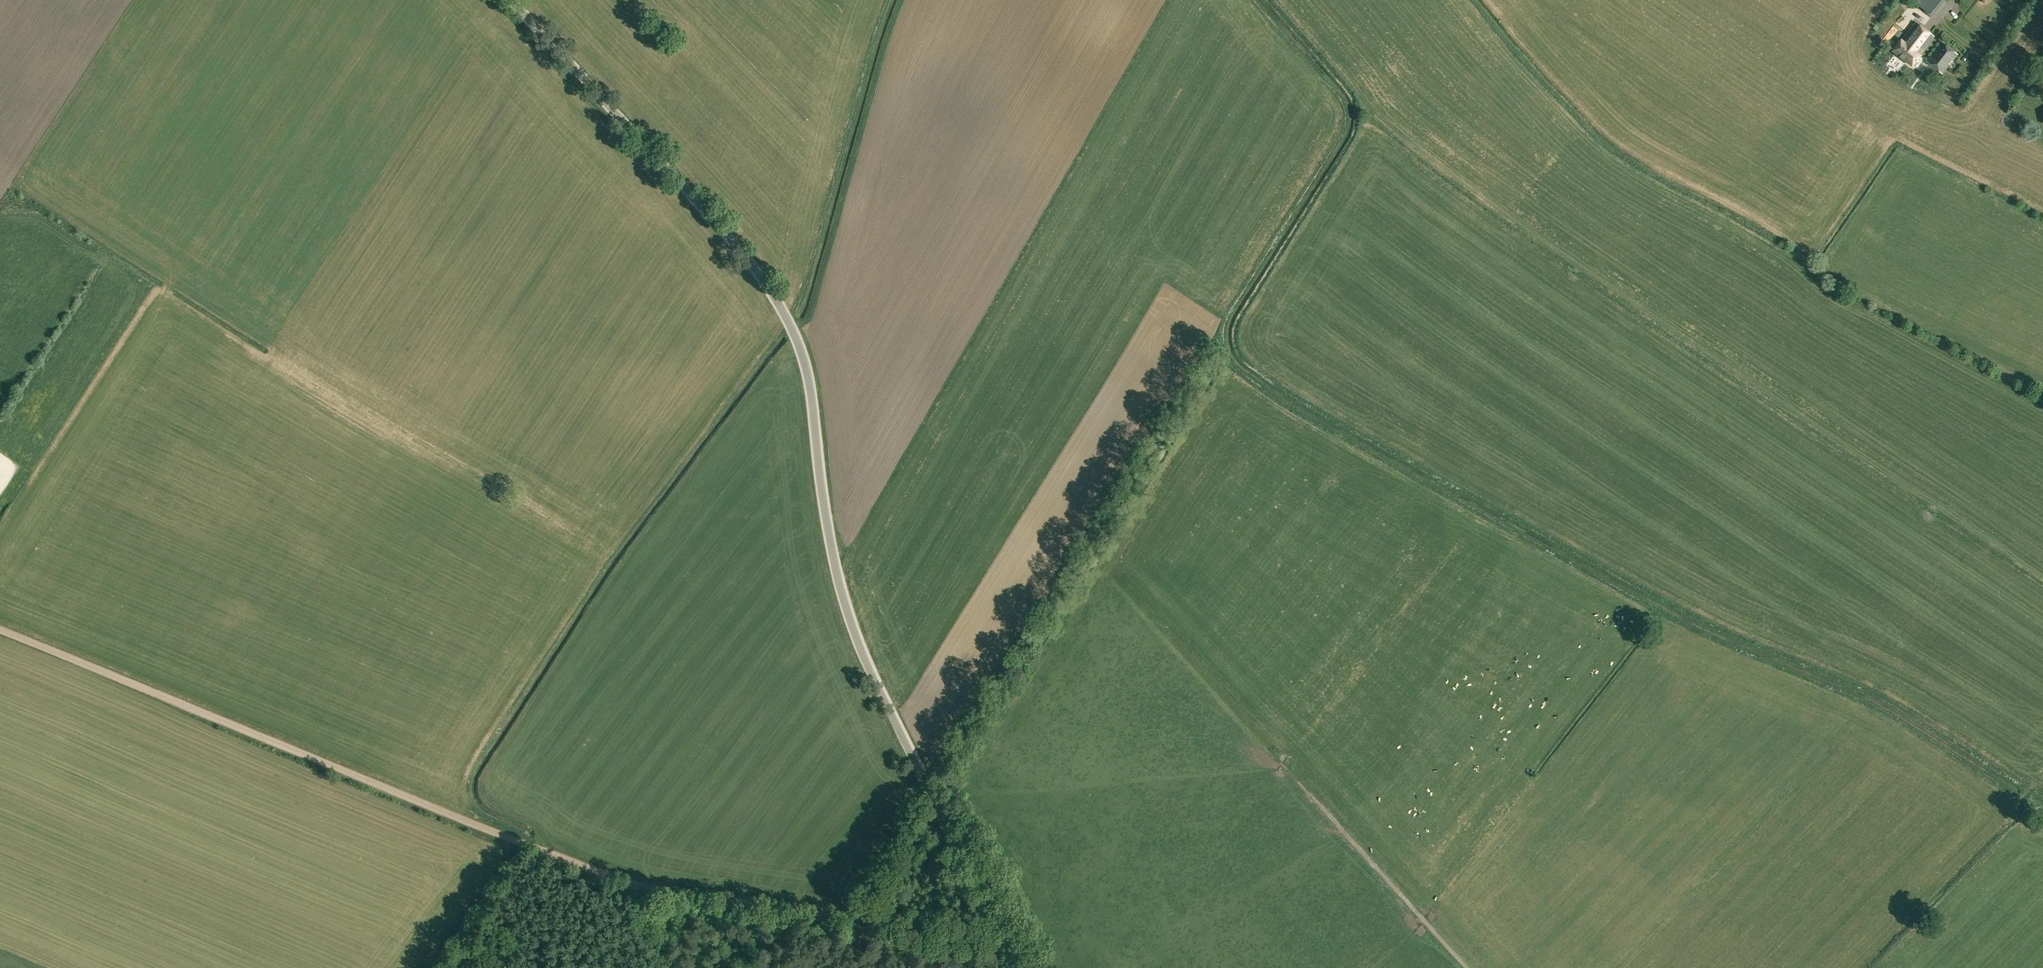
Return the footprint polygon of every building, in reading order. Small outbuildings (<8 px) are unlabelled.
[(1923,6),(1930,5),(1930,11),(1942,10),(1942,0),(1923,0),(1923,6)] [(1912,66),(1914,67),(1918,62),(1916,60),(1921,55),(1920,55),(1934,36),(1915,22),(1901,40),(1892,51),(1912,66)] [(1946,42),(1952,39),(1948,29),(1942,32),(1946,42)] [(1926,61),(1943,74),(1958,55),(1941,41),(1926,61)]
